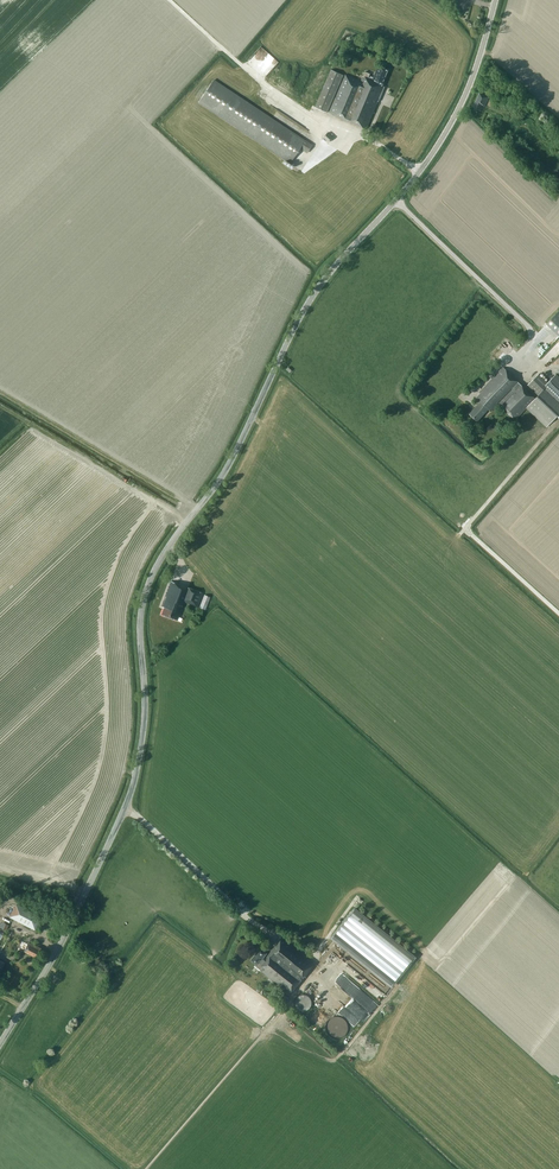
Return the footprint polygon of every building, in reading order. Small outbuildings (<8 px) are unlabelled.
[(329,114),(367,130),(385,87),(382,86),(388,71),(378,66),(374,78),(371,77),(370,78),(368,78),(369,74),(365,72),(361,82),(345,75),(329,114)] [(343,75),(331,70),(315,107),(327,113),(343,75)] [(300,148),(307,153),(312,144),(213,80),(198,103),(290,163),(300,148)] [(485,106),(489,97),(480,93),(473,107),(481,111),(483,105),(485,106)] [(314,132),(320,122),(296,108),(290,118),(314,132)] [(323,137),(329,142),(333,137),(328,132),(323,137)] [(558,336),(558,311),(547,324),(558,336)] [(548,382),(540,374),(530,384),(540,394),(536,398),(504,367),(479,392),(481,394),(480,395),(478,398),(482,401),(470,413),(477,420),(488,409),(491,411),(495,406),(497,407),(499,405),(515,420),(528,407),(547,426),(558,413),(558,381),(554,376),(548,382)] [(204,594),(170,581),(161,606),(164,607),(161,615),(179,621),(186,602),(199,607),(204,594)] [(211,597),(204,594),(200,607),(206,610),(211,597)] [(19,920),(25,908),(16,904),(10,916),(19,920)] [(393,987),(416,959),(357,911),(334,938),(393,987)] [(314,963),(282,937),(272,949),(272,948),(266,955),(265,954),(266,952),(260,947),(251,959),(256,963),(255,964),(262,969),(261,971),(289,994),(314,963)] [(274,941),(270,938),(265,945),(269,948),(274,941)] [(22,944),(19,942),(15,949),(22,952),(23,951),(36,957),(41,948),(31,943),(31,944),(23,941),(22,944)] [(341,1002),(360,1019),(368,1010),(349,993),(341,1002)] [(310,1011),(313,998),(300,994),(297,1007),(310,1011)] [(349,1024),(334,1015),(327,1027),(331,1030),(330,1032),(340,1039),(349,1024)]
